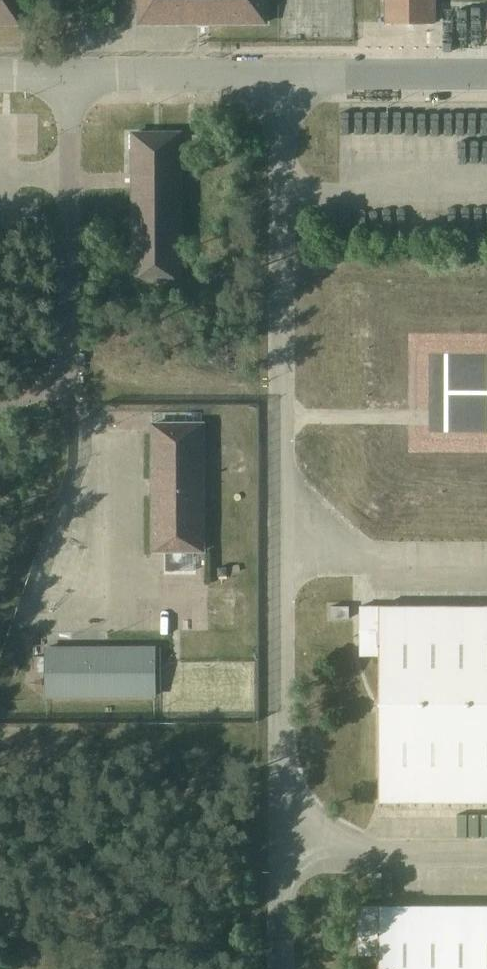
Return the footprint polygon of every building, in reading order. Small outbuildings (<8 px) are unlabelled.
[(19,22),(19,0),(0,0),(0,22),(19,22)] [(140,22),(197,22),(209,22),(266,22),(266,0),(140,0),(140,22)] [(386,21),(406,22),(414,22),(435,22),(435,0),(386,0),(386,21)] [(182,131),(131,131),(131,282),(183,283),(183,144),(198,144),(198,135),(184,135),(182,131)] [(154,495),(154,550),(203,550),(202,423),(153,423),(154,479),(154,495)] [(349,618),(349,606),(331,606),(331,618),(349,618)] [(360,655),(380,655),(380,699),(379,801),(486,801),(486,606),(380,606),(360,606),(360,655)] [(47,656),(47,672),(47,696),(154,695),(154,647),(107,647),(98,647),(47,648),(47,656)] [(37,672),(47,672),(47,656),(37,656),(37,672)] [(357,954),(377,954),(377,968),(486,968),(486,905),(379,905),(357,905),(357,954)]
